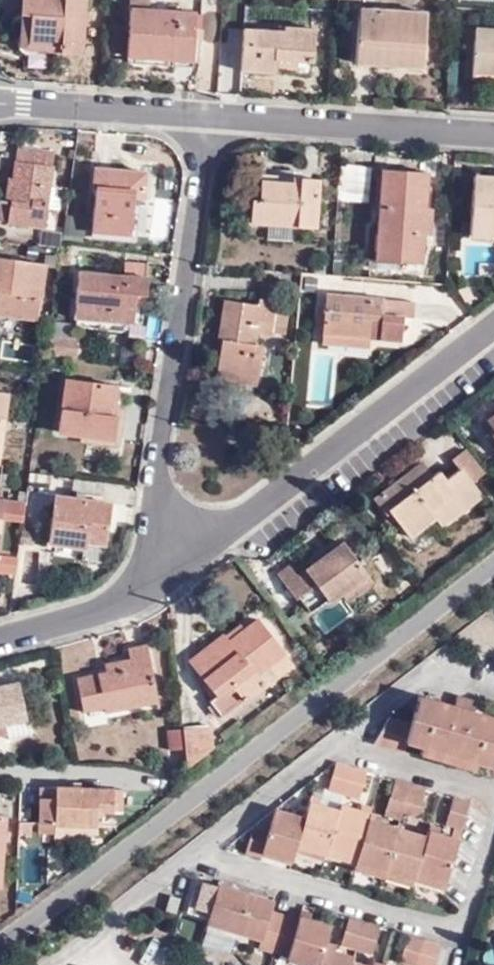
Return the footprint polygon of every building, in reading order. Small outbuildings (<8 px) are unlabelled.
[(20,15),(27,16),(26,43),(61,45),(60,53),(80,54),(84,0),(21,0),(20,15)] [(127,59),(149,60),(149,55),(184,57),(189,57),(190,37),(191,27),(192,13),(176,12),(167,12),(149,10),(149,0),(130,0),(127,59)] [(168,3),(167,12),(176,12),(177,3),(168,3)] [(359,9),(357,53),(378,54),(378,60),(421,63),(425,13),(359,9)] [(27,16),(20,15),(19,43),(21,47),(23,49),(60,53),(61,45),(26,43),(27,16)] [(274,72),(274,67),(275,59),(298,61),(311,62),(314,28),(285,26),(284,31),(244,28),(241,71),(274,72)] [(191,27),(190,37),(201,38),(202,28),(191,27)] [(493,73),(493,30),(474,29),(473,72),(493,73)] [(378,54),(357,53),(355,65),(421,69),(421,63),(378,60),(378,54)] [(149,60),(127,59),(126,69),(184,73),(184,57),(149,55),(149,60)] [(275,59),(274,67),(298,68),(298,61),(275,59)] [(473,72),(472,80),(493,81),(493,73),(473,72)] [(12,201),(10,222),(44,227),(46,207),(49,185),(55,150),(19,145),(14,179),(20,179),(17,202),(12,201)] [(134,191),(143,191),(144,173),(94,168),(91,186),(96,187),(93,233),(130,236),(133,198),(134,191)] [(422,263),(423,236),(425,208),(427,173),(382,170),(378,229),(370,229),(367,269),(394,271),(394,262),(422,263)] [(493,237),(493,177),(474,176),(471,236),(493,237)] [(10,222),(12,201),(17,202),(20,179),(14,179),(8,178),(5,199),(0,199),(0,221),(10,222)] [(320,179),(300,178),(300,185),(291,184),(260,182),(259,199),(252,200),(251,224),(317,230),(320,179)] [(49,185),(46,207),(60,209),(62,186),(49,185)] [(142,199),(143,191),(134,191),(133,198),(142,199)] [(425,208),(423,236),(432,236),(433,208),(425,208)] [(59,273),(69,275),(72,256),(61,254),(59,273)] [(36,319),(43,263),(0,257),(0,314),(36,319)] [(133,322),(135,303),(135,294),(145,296),(148,263),(125,261),(124,275),(78,271),(74,317),(133,322)] [(263,284),(260,300),(277,302),(279,286),(263,284)] [(328,292),(324,333),(370,339),(400,342),(402,317),(412,318),(413,303),(328,292)] [(135,294),(135,303),(144,304),(145,296),(135,294)] [(277,302),(260,300),(259,306),(224,301),(216,351),(220,352),(218,371),(259,378),(264,346),(255,345),(257,334),(272,336),(272,335),(276,303),(277,302)] [(291,305),(276,303),(272,335),(287,336),(291,305)] [(370,339),(324,333),(323,344),(369,349),(370,339)] [(259,378),(218,371),(216,380),(257,387),(259,378)] [(60,434),(112,440),(115,415),(111,414),(114,384),(67,378),(60,434)] [(485,419),(493,431),(493,413),(485,419)] [(472,483),(486,472),(467,447),(453,460),(459,468),(446,478),(438,470),(432,475),(416,488),(404,474),(374,498),(386,515),(389,511),(410,538),(435,518),(441,527),(480,495),(472,483)] [(421,460),(404,474),(416,488),(432,475),(421,460)] [(48,544),(86,549),(86,546),(103,548),(109,502),(55,494),(48,544)] [(23,514),(24,502),(18,501),(16,514),(23,514)] [(23,529),(21,542),(35,543),(36,531),(23,529)] [(329,602),(342,593),(366,575),(343,542),(297,576),(288,564),(277,574),(296,599),(298,597),(310,613),(326,600),(329,602)] [(86,546),(86,549),(85,560),(101,562),(103,548),(86,546)] [(366,575),(342,593),(347,602),(372,583),(366,575)] [(256,674),(282,652),(257,618),(228,641),(195,668),(216,696),(211,701),(223,717),(263,685),(264,684),(256,674)] [(195,668),(228,641),(222,632),(188,659),(195,668)] [(78,677),(83,705),(105,702),(106,708),(106,712),(159,703),(148,644),(129,647),(131,659),(104,663),(105,671),(78,677)] [(293,667),(282,652),(256,674),(264,684),(263,685),(265,688),(293,667)] [(20,681),(0,686),(0,737),(8,735),(9,740),(31,735),(20,681)] [(417,696),(409,723),(389,717),(385,720),(373,742),(401,751),(404,741),(419,746),(471,761),(490,766),(493,753),(493,719),(470,712),(452,707),(417,696)] [(454,697),(452,707),(470,712),(472,701),(454,697)] [(105,702),(83,705),(84,712),(106,708),(105,702)] [(195,764),(213,749),(211,725),(186,727),(191,747),(195,764)] [(172,750),(185,748),(183,728),(169,730),(172,750)] [(469,768),(471,761),(419,746),(417,753),(469,768)] [(188,769),(195,764),(191,747),(185,748),(188,769)] [(354,768),(338,763),(331,788),(346,793),(354,768)] [(354,768),(346,793),(361,798),(369,772),(354,768)] [(414,786),(399,781),(388,814),(404,819),(406,811),(414,786)] [(429,790),(414,786),(406,811),(422,815),(429,790)] [(40,834),(56,834),(56,825),(97,825),(99,811),(123,812),(123,789),(41,788),(40,834)] [(323,798),(314,796),(312,801),(322,804),(323,798)] [(473,803),(459,799),(451,825),(460,827),(466,829),(473,803)] [(309,811),(307,818),(299,847),(328,854),(330,850),(341,810),(322,804),(312,801),(309,811)] [(343,805),(341,810),(330,850),(359,859),(372,819),(373,814),(363,811),(343,805)] [(365,805),(363,811),(373,814),(375,809),(365,805)] [(299,808),(296,814),(307,818),(309,811),(299,808)] [(296,814),(277,810),(270,830),(256,825),(248,852),(264,856),(265,852),(294,862),(297,852),(299,847),(307,818),(296,814)] [(382,817),(373,814),(372,819),(381,822),(382,817)] [(381,822),(372,819),(359,859),(358,863),(388,872),(401,828),(381,822)] [(56,825),(56,834),(56,840),(84,841),(84,835),(97,835),(97,825),(56,825)] [(433,831),(443,834),(444,828),(435,825),(433,831)] [(422,827),(420,834),(431,837),(432,830),(422,827)] [(466,829),(460,827),(456,838),(463,840),(466,829)] [(420,834),(401,828),(388,872),(386,878),(416,887),(418,880),(420,874),(431,837),(420,834)] [(432,830),(431,837),(420,874),(449,884),(463,840),(456,838),(443,834),(433,831),(432,830)] [(297,852),(326,861),(328,854),(299,847),(297,852)] [(330,850),(328,854),(358,863),(359,859),(330,850)] [(358,863),(356,869),(386,878),(388,872),(358,863)] [(449,884),(420,874),(418,880),(448,890),(449,884)] [(195,913),(210,917),(219,884),(204,880),(195,913)] [(219,884),(210,917),(225,922),(224,925),(264,937),(265,933),(278,938),(285,914),(271,910),(274,899),(219,884)] [(180,897),(171,894),(167,908),(176,911),(180,897)] [(302,909),(300,914),(310,917),(311,912),(302,909)] [(274,949),(288,953),(287,957),(313,964),(319,964),(325,946),(326,942),(331,926),(310,917),(300,914),(299,919),(285,914),(278,938),(274,949)] [(210,917),(209,922),(223,927),(224,925),(225,922),(210,917)] [(342,943),(357,948),(365,923),(350,918),(342,943)] [(372,953),(380,927),(365,923),(357,948),(372,953)] [(259,945),(274,949),(278,938),(265,933),(264,937),(224,925),(223,927),(261,938),(259,945)] [(414,964),(416,964),(424,940),(409,935),(402,961),(414,964)] [(441,945),(424,940),(416,964),(435,964),(441,945)] [(319,964),(352,964),(353,960),(354,956),(335,950),(325,946),(319,964)]
